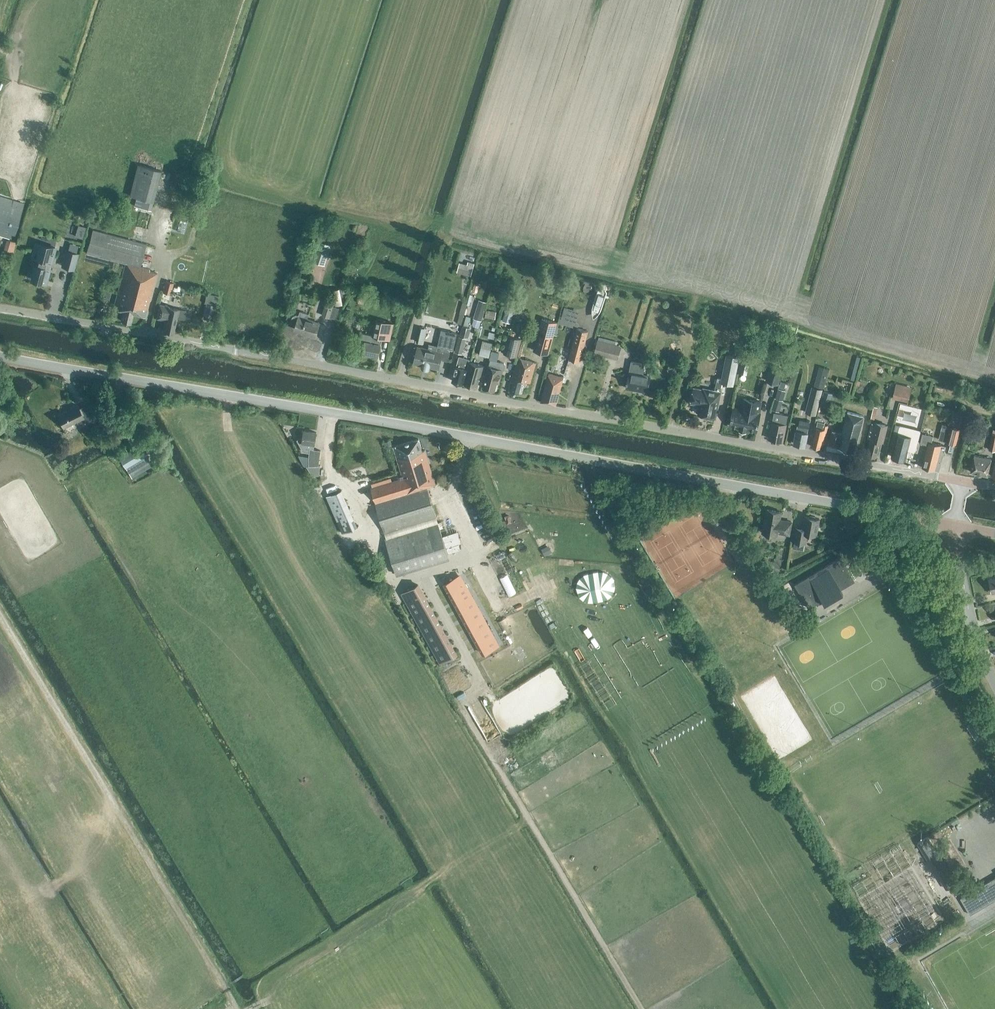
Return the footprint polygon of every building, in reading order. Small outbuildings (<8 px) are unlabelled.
[(137,165),(130,195),(153,201),(161,171),(137,165)] [(24,203),(0,196),(0,235),(9,238),(10,233),(14,234),(24,203)] [(149,269),(142,266),(140,266),(146,244),(93,230),(87,253),(125,263),(113,308),(123,311),(121,320),(130,323),(133,313),(145,316),(156,272),(149,271),(149,269)] [(325,265),(332,245),(319,241),(312,261),(325,265)] [(39,243),(37,251),(34,250),(32,258),(38,259),(32,280),(46,283),(50,268),(48,267),(49,262),(51,263),(55,247),(39,243)] [(77,253),(66,250),(62,266),(73,269),(77,253)] [(468,262),(465,274),(470,276),(474,264),(468,262)] [(170,294),(173,282),(166,280),(163,292),(170,294)] [(326,300),(322,316),(329,318),(334,302),(326,300)] [(481,321),(487,302),(479,300),(473,318),(481,321)] [(185,310),(169,306),(160,303),(157,317),(166,319),(163,330),(173,332),(177,317),(184,318),(185,317),(186,311),(185,310)] [(496,312),(486,310),(485,317),(495,319),(496,312)] [(506,310),(502,321),(510,324),(514,312),(506,310)] [(320,323),(307,319),(309,314),(300,311),(298,315),(296,314),(292,316),(291,321),(292,324),(296,325),(295,329),(307,332),(306,334),(315,337),(320,323)] [(542,319),(533,350),(547,354),(557,323),(542,319)] [(359,341),(365,342),(363,352),(378,355),(382,337),(391,339),(394,323),(378,320),(374,335),(361,332),(359,341)] [(429,339),(431,323),(424,322),(422,339),(429,339)] [(577,327),(568,358),(580,361),(588,330),(577,327)] [(419,347),(415,363),(438,369),(440,359),(447,361),(450,348),(453,349),(457,333),(441,330),(438,345),(438,346),(429,344),(428,349),(419,347)] [(462,354),(466,338),(459,336),(455,352),(462,354)] [(521,339),(508,336),(504,353),(517,356),(521,339)] [(493,343),(483,341),(479,355),(489,358),(493,343)] [(617,358),(620,346),(598,341),(595,352),(617,358)] [(734,346),(732,356),(738,358),(740,347),(734,346)] [(703,390),(694,388),(691,402),(701,404),(699,414),(715,417),(720,392),(722,382),(733,384),(738,358),(732,356),(726,355),(721,379),(717,378),(715,391),(704,388),(703,390)] [(469,359),(464,358),(459,357),(456,366),(452,380),(463,383),(469,359)] [(515,372),(512,381),(514,382),(511,392),(518,394),(519,392),(522,393),(525,381),(530,383),(536,363),(519,358),(515,372)] [(504,363),(491,359),(483,387),(494,390),(497,381),(499,382),(502,370),(504,368),(505,365),(504,363)] [(647,391),(650,376),(643,375),(644,370),(643,369),(644,363),(631,361),(626,387),(647,391)] [(820,380),(829,381),(831,362),(822,361),(820,380)] [(485,366),(470,362),(464,384),(476,387),(477,387),(480,376),(482,376),(485,366)] [(766,381),(777,384),(782,369),(771,365),(766,381)] [(559,393),(564,377),(548,373),(541,401),(556,405),(559,393)] [(892,398),(908,402),(911,387),(899,384),(896,383),(892,398)] [(805,413),(808,414),(815,416),(819,402),(822,389),(812,386),(805,413)] [(822,399),(821,401),(829,403),(832,395),(824,392),(822,399)] [(758,413),(760,401),(744,398),(741,410),(733,408),(730,425),(740,427),(739,429),(746,430),(747,428),(757,430),(760,413),(758,413)] [(778,412),(782,400),(775,398),(772,411),(778,412)] [(79,425),(92,419),(85,405),(79,408),(77,405),(57,414),(64,427),(76,421),(79,425)] [(854,451),(864,416),(848,411),(842,433),(833,430),(829,443),(838,446),(854,451)] [(772,421),(769,438),(783,441),(786,424),(788,414),(778,412),(774,412),(772,421)] [(807,420),(806,421),(800,420),(799,426),(797,425),(796,430),(794,443),(805,445),(808,432),(808,427),(809,427),(810,420),(807,420)] [(823,445),(828,425),(824,424),(824,423),(818,421),(816,427),(812,446),(820,448),(821,445),(823,445)] [(884,441),(888,426),(873,422),(869,437),(871,438),(867,454),(876,456),(880,440),(884,441)] [(898,432),(891,455),(905,459),(910,442),(915,443),(919,430),(909,427),(907,435),(898,432)] [(301,437),(297,439),(303,452),(309,453),(309,458),(309,465),(306,466),(312,475),(319,475),(320,465),(319,465),(321,450),(314,449),(316,432),(304,430),(303,436),(301,436),(301,437)] [(922,433),(920,443),(928,445),(922,467),(939,471),(946,446),(931,442),(933,436),(922,433)] [(385,533),(436,517),(427,487),(436,484),(425,450),(422,450),(419,438),(393,446),(403,478),(371,488),(385,533)] [(119,457),(125,467),(130,475),(150,462),(140,444),(119,457)] [(982,454),(982,456),(974,455),(971,471),(988,475),(991,458),(991,456),(982,454)] [(710,506),(704,509),(708,516),(714,512),(710,506)] [(767,509),(762,532),(777,535),(778,532),(789,534),(792,522),(780,519),(781,512),(767,509)] [(809,517),(805,516),(803,529),(796,527),(794,541),(805,543),(807,533),(816,535),(819,519),(816,518),(815,516),(810,516),(809,517)] [(438,523),(385,539),(396,574),(449,558),(448,553),(442,537),(438,523)] [(457,532),(442,537),(448,553),(460,549),(458,544),(460,543),(457,532)] [(547,546),(541,549),(544,556),(550,553),(547,546)] [(841,557),(794,584),(808,608),(855,581),(841,557)] [(445,583),(449,592),(463,584),(459,576),(445,583)] [(408,600),(423,593),(418,584),(404,592),(408,600)] [(471,599),(463,584),(449,592),(457,607),(471,599)] [(423,593),(408,600),(417,615),(431,608),(423,593)] [(463,616),(477,608),(471,599),(457,607),(463,616)] [(417,615),(422,625),(436,617),(431,608),(417,615)] [(468,625),(482,618),(477,608),(463,616),(468,625)] [(441,626),(436,617),(422,625),(427,634),(441,626)] [(473,635),(487,627),(482,618),(468,625),(473,635)] [(441,626),(427,634),(432,643),(446,636),(441,626)] [(473,635),(478,644),(492,636),(487,627),(473,635)] [(446,636),(432,643),(437,653),(451,645),(446,636)] [(497,646),(492,636),(478,644),(483,653),(497,646)] [(451,645),(437,653),(442,662),(457,655),(451,645)] [(960,898),(970,914),(994,900),(994,877),(960,898)] [(909,909),(909,917),(923,916),(923,909),(909,909)]
